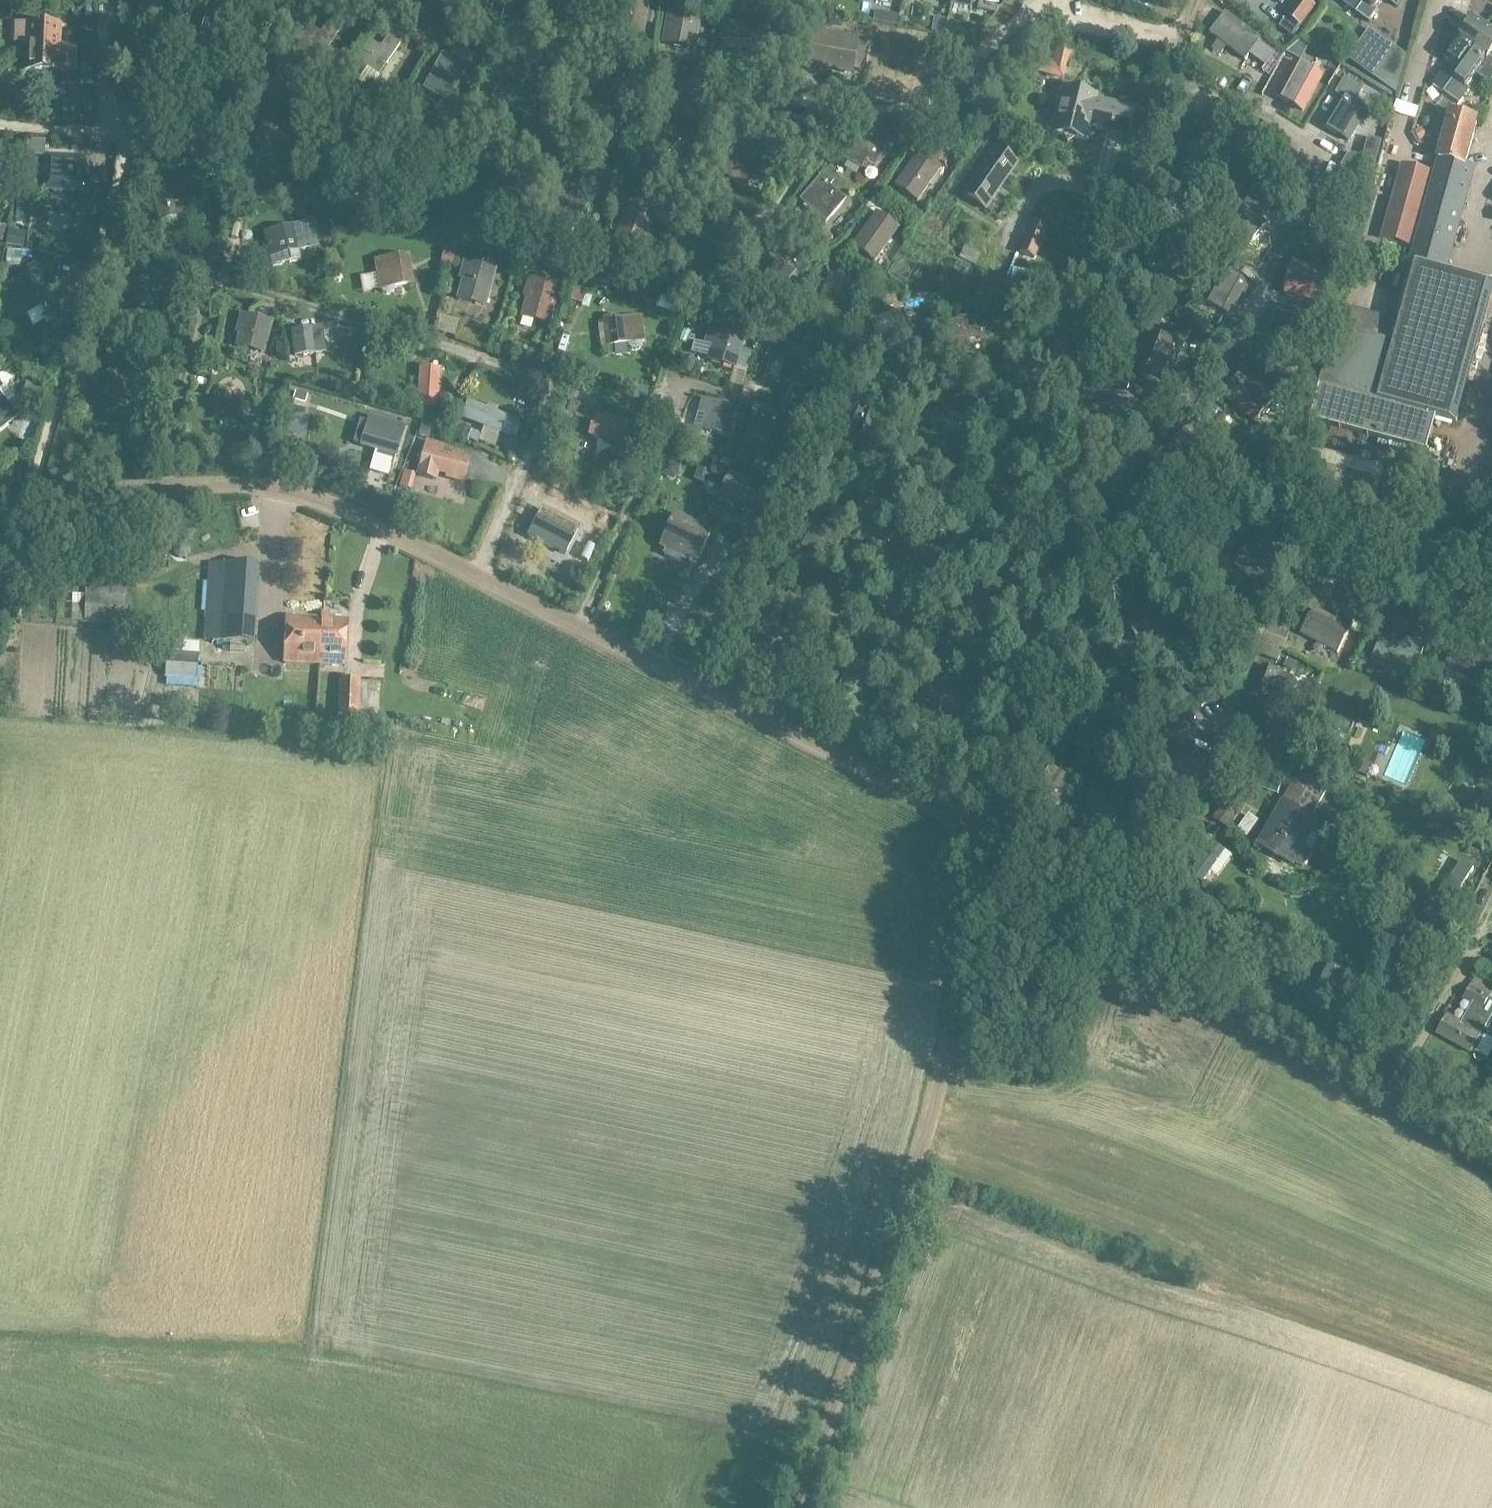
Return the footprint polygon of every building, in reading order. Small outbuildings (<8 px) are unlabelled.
[(616,33),(644,39),(651,0),(649,0),(622,0),(616,33)] [(813,9),(818,0),(795,0),(813,9)] [(1289,17),(1297,23),(1302,27),(1316,7),(1306,0),(1301,0),(1289,17)] [(1365,3),(1357,14),(1370,23),(1378,12),(1374,9),(1381,0),(1360,0),(1365,3)] [(209,2),(197,46),(220,52),(221,49),(237,53),(246,19),(233,15),(234,9),(209,2)] [(669,3),(661,46),(696,52),(703,10),(669,3)] [(1260,43),(1263,39),(1241,23),(1227,13),(1210,35),(1246,61),(1249,57),(1265,69),(1275,54),(1260,43)] [(15,24),(15,43),(22,43),(22,42),(26,42),(61,43),(62,27),(67,27),(68,15),(52,14),(52,25),(15,24)] [(889,14),(888,23),(897,25),(899,16),(889,14)] [(750,44),(752,19),(721,16),(719,42),(750,44)] [(1288,17),(1281,27),(1290,34),(1294,38),(1302,27),(1297,23),(1289,17),(1288,17)] [(309,27),(298,43),(292,38),(285,49),(291,53),(288,58),(301,66),(308,56),(319,64),(343,26),(331,18),(320,34),(309,27)] [(1461,68),(1490,29),(1475,19),(1471,25),(1468,22),(1460,33),(1464,36),(1448,58),(1461,68)] [(807,67),(853,75),(858,45),(859,37),(813,29),(809,55),(807,67)] [(1369,29),(1355,51),(1379,68),(1394,47),(1369,29)] [(1461,68),(1462,71),(1454,82),(1452,80),(1443,92),(1460,104),(1470,90),(1468,88),(1478,75),(1490,84),(1491,81),(1491,63),(1491,62),(1491,31),(1490,29),(1461,68)] [(1024,56),(1037,39),(1026,30),(1012,47),(1024,56)] [(74,36),(74,45),(77,46),(77,47),(79,47),(94,48),(94,40),(94,36),(74,36)] [(370,41),(347,74),(359,82),(367,70),(378,78),(400,46),(389,37),(380,48),(370,41)] [(6,56),(5,78),(26,79),(26,71),(76,73),(77,47),(77,46),(74,45),(61,45),(61,43),(26,42),(26,45),(6,56)] [(429,64),(417,87),(436,99),(443,86),(455,94),(475,57),(461,50),(455,62),(442,55),(436,67),(429,64)] [(1064,79),(1069,54),(1056,51),(1053,62),(1039,59),(1036,72),(1064,79)] [(1379,68),(1355,51),(1348,60),(1373,78),(1379,68)] [(642,55),(640,66),(652,69),(654,58),(642,55)] [(1225,57),(1220,68),(1234,75),(1240,64),(1225,57)] [(149,65),(132,61),(129,77),(146,81),(149,65)] [(1321,75),(1295,61),(1277,96),(1303,110),(1321,75)] [(1364,90),(1346,78),(1336,95),(1340,98),(1323,126),(1351,143),(1369,112),(1356,104),(1364,90)] [(69,103),(61,103),(61,125),(91,125),(91,91),(69,91),(69,103)] [(1062,91),(1052,133),(1063,136),(1068,143),(1075,139),(1086,142),(1089,128),(1127,138),(1133,110),(1096,101),(1096,99),(1062,91)] [(1394,114),(1406,119),(1413,103),(1402,98),(1394,114)] [(1336,329),(1310,421),(1425,453),(1435,418),(1456,424),(1491,293),(1491,287),(1445,274),(1474,170),(1464,167),(1477,122),(1453,115),(1439,160),(1389,343),(1344,331),(1336,329)] [(270,157),(273,149),(275,150),(284,126),(263,118),(254,142),(263,146),(260,153),(270,157)] [(237,122),(233,134),(240,137),(244,125),(237,122)] [(892,140),(860,122),(840,158),(862,170),(868,161),(876,166),(878,163),(891,141),(892,140)] [(768,179),(760,172),(763,169),(740,147),(719,169),(743,191),(749,184),(757,191),(768,179)] [(994,148),(961,195),(986,212),(1019,164),(994,148)] [(919,154),(896,187),(917,202),(940,169),(919,154)] [(10,174),(0,155),(0,180),(10,174)] [(47,156),(46,193),(85,195),(86,158),(47,156)] [(1429,173),(1397,165),(1376,240),(1408,249),(1429,173)] [(823,175),(799,202),(826,225),(846,201),(830,188),(833,184),(823,175)] [(178,194),(155,199),(159,222),(179,218),(177,207),(181,206),(206,201),(204,189),(178,194)] [(1227,216),(1220,224),(1248,246),(1254,237),(1272,214),(1245,193),(1238,201),(1227,215),(1227,216)] [(640,267),(648,237),(654,217),(624,208),(608,258),(639,267),(640,267)] [(877,212),(852,248),(875,264),(900,229),(877,212)] [(1034,257),(1048,225),(1032,218),(1018,250),(1034,257)] [(300,226),(265,234),(270,258),(298,251),(297,250),(305,248),(300,226)] [(9,230),(6,246),(23,250),(26,234),(9,230)] [(1214,254),(1182,242),(1176,257),(1209,268),(1214,254)] [(455,248),(445,246),(442,261),(451,263),(455,248)] [(7,251),(6,263),(21,264),(22,252),(7,251)] [(407,256),(375,261),(378,275),(380,290),(380,291),(381,291),(383,293),(387,294),(391,293),(394,291),(394,289),(412,286),(407,256)] [(485,258),(483,268),(465,263),(462,273),(465,274),(458,301),(470,304),(470,301),(485,306),(495,271),(492,270),(494,260),(485,258)] [(779,259),(759,283),(776,297),(796,274),(779,259)] [(1327,261),(1315,286),(1333,294),(1345,269),(1327,261)] [(1361,268),(1351,296),(1378,305),(1388,277),(1361,268)] [(1220,269),(1210,290),(1236,304),(1247,283),(1220,269)] [(37,271),(10,286),(17,299),(26,314),(27,314),(34,327),(40,324),(47,319),(43,313),(40,307),(51,300),(53,299),(37,271)] [(589,275),(578,272),(573,291),(583,294),(589,275)] [(529,292),(522,319),(534,322),(534,319),(549,323),(559,289),(529,280),(526,291),(529,292)] [(633,289),(632,297),(645,301),(647,293),(633,289)] [(1135,324),(1159,333),(1166,318),(1141,308),(1135,324)] [(1389,343),(1395,321),(1370,314),(1349,308),(1344,331),(1389,343)] [(782,309),(775,319),(781,324),(788,314),(782,309)] [(1296,318),(1269,309),(1258,345),(1284,354),(1296,318)] [(901,313),(871,326),(878,341),(890,335),(898,352),(915,344),(901,313)] [(604,317),(605,324),(608,347),(638,343),(646,342),(643,316),(620,319),(620,316),(604,317)] [(739,320),(724,316),(721,324),(737,328),(739,320)] [(242,328),(237,348),(249,351),(250,349),(264,352),(271,324),(241,317),(239,327),(242,328)] [(440,318),(436,334),(455,339),(460,323),(440,318)] [(951,318),(950,373),(966,373),(967,341),(984,341),(985,319),(951,318)] [(748,323),(745,332),(753,335),(756,326),(748,323)] [(303,325),(304,350),(322,349),(320,324),(303,325)] [(330,327),(324,346),(349,354),(346,365),(362,370),(371,339),(330,327)] [(708,332),(705,345),(712,346),(707,362),(735,370),(735,369),(747,372),(752,353),(740,350),(743,342),(708,332)] [(1169,385),(1184,347),(1154,334),(1138,372),(1169,385)] [(755,344),(775,350),(777,341),(757,335),(755,344)] [(1032,358),(1030,376),(1067,379),(1070,339),(1054,337),(1052,360),(1032,358)] [(390,347),(383,352),(389,361),(396,355),(390,347)] [(779,353),(776,365),(784,367),(779,382),(806,390),(807,387),(817,390),(822,372),(813,369),(815,363),(779,353)] [(225,366),(226,360),(215,359),(213,367),(221,369),(225,366)] [(52,366),(45,364),(36,368),(35,374),(49,378),(52,366)] [(0,376),(0,382),(4,387),(6,386),(19,375),(12,367),(0,376)] [(420,371),(418,408),(438,409),(440,372),(420,371)] [(1245,373),(1226,396),(1255,421),(1275,398),(1245,373)] [(1019,381),(1018,390),(1031,391),(1032,382),(1019,381)] [(224,386),(223,411),(239,412),(240,386),(224,386)] [(0,392),(0,433),(21,417),(2,391),(0,392)] [(306,396),(295,393),(293,401),(303,404),(306,396)] [(571,402),(566,414),(576,418),(580,406),(571,402)] [(701,402),(698,414),(706,416),(701,431),(728,438),(736,412),(701,402)] [(483,429),(499,435),(513,440),(520,424),(468,403),(461,420),(483,429)] [(831,437),(845,443),(856,416),(841,410),(831,437)] [(793,412),(790,419),(803,425),(806,417),(793,412)] [(758,413),(754,424),(760,427),(754,442),(765,447),(762,454),(776,461),(779,453),(790,427),(758,413)] [(885,419),(871,413),(860,439),(874,444),(885,419)] [(639,427),(596,414),(588,436),(615,445),(610,458),(629,465),(639,427)] [(369,415),(360,447),(397,458),(406,426),(369,415)] [(467,440),(467,439),(471,430),(471,429),(460,424),(456,435),(467,440)] [(419,437),(428,440),(432,428),(422,425),(419,437)] [(479,442),(482,435),(471,430),(467,439),(478,444),(479,442)] [(465,485),(472,459),(452,454),(451,456),(444,454),(446,447),(426,442),(416,476),(437,482),(439,475),(446,477),(445,479),(465,485)] [(721,465),(717,474),(725,478),(729,468),(721,465)] [(1119,476),(1119,486),(1136,486),(1136,476),(1119,476)] [(730,479),(719,502),(755,520),(768,496),(730,479)] [(551,506),(538,534),(569,549),(582,521),(551,506)] [(675,516),(660,547),(696,564),(711,533),(675,516)] [(804,542),(800,551),(813,557),(820,543),(837,551),(845,535),(815,520),(804,542)] [(895,531),(888,527),(882,538),(889,542),(895,531)] [(1268,560),(1265,564),(1263,562),(1264,561),(1255,552),(1254,553),(1248,548),(1232,564),(1236,569),(1236,568),(1255,587),(1271,570),(1271,569),(1275,565),(1268,560)] [(799,571),(809,567),(803,557),(794,562),(799,571)] [(206,600),(257,604),(259,566),(224,564),(224,565),(208,564),(206,600)] [(84,568),(84,575),(96,575),(97,567),(91,567),(90,568),(84,568)] [(86,594),(87,594),(99,595),(113,595),(126,596),(132,596),(132,587),(86,585),(86,594)] [(764,616),(751,638),(765,647),(772,635),(787,644),(797,628),(778,617),(785,605),(796,611),(801,602),(788,595),(786,598),(773,591),(760,614),(764,616)] [(99,596),(87,595),(85,595),(84,624),(125,625),(126,597),(112,596),(99,596)] [(206,600),(203,641),(254,645),(257,604),(206,600)] [(1315,612),(1303,635),(1338,654),(1351,631),(1315,612)] [(322,615),(322,620),(320,665),(345,667),(347,621),(330,620),(330,615),(322,615)] [(320,665),(322,620),(287,618),(285,664),(320,665)] [(1403,618),(1399,627),(1416,633),(1419,624),(1403,618)] [(705,619),(702,625),(712,630),(712,629),(714,624),(715,623),(705,619)] [(1263,622),(1251,654),(1278,664),(1290,632),(1263,622)] [(1393,632),(1384,655),(1408,664),(1417,641),(1393,632)] [(162,648),(193,649),(194,638),(162,637),(162,648)] [(167,653),(165,678),(197,681),(199,655),(167,653)] [(1287,660),(1284,669),(1291,671),(1294,663),(1287,660)] [(1280,684),(1284,673),(1276,670),(1264,666),(1262,665),(1252,692),(1281,703),(1287,687),(1280,684)] [(340,681),(337,734),(358,735),(361,682),(340,681)] [(1192,798),(1200,800),(1211,769),(1179,758),(1172,778),(1196,786),(1192,798)] [(1366,763),(1359,782),(1364,784),(1366,778),(1369,779),(1375,766),(1366,763)] [(1050,766),(1030,805),(1042,811),(1048,799),(1062,806),(1076,779),(1050,766)] [(1300,776),(1260,847),(1295,867),(1296,864),(1305,869),(1311,858),(1303,853),(1312,836),(1305,831),(1328,792),(1300,776)] [(1227,799),(1212,820),(1228,831),(1243,811),(1227,799)] [(1133,809),(1130,817),(1137,821),(1141,813),(1133,809)] [(1213,824),(1208,831),(1215,837),(1221,830),(1213,824)] [(1213,842),(1190,875),(1203,884),(1226,851),(1213,842)] [(1447,920),(1435,907),(1426,914),(1438,928),(1447,920)] [(1438,939),(1430,942),(1435,955),(1443,952),(1438,939)] [(1335,959),(1314,1000),(1329,1008),(1350,967),(1335,959)] [(1448,1018),(1438,1036),(1471,1054),(1489,1022),(1480,1017),(1489,1000),(1472,990),(1466,1001),(1476,1006),(1464,1027),(1448,1018)] [(1334,1002),(1330,1010),(1339,1013),(1343,1006),(1334,1002)] [(1343,1015),(1340,1023),(1347,1026),(1350,1017),(1343,1015)]
